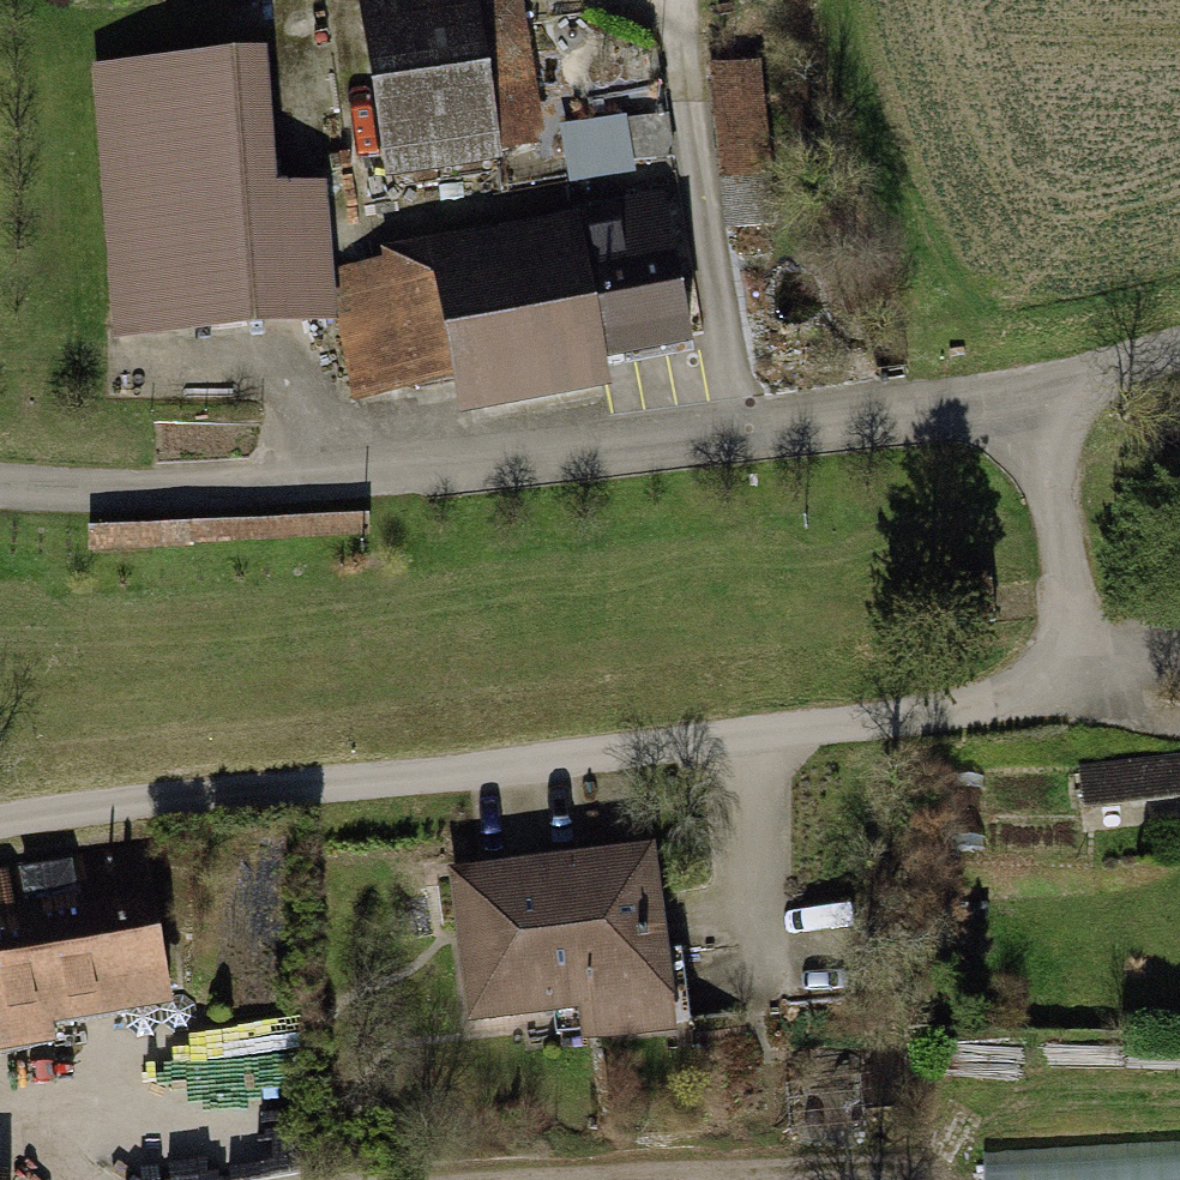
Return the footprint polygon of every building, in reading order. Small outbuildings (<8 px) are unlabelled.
[(359,1),(385,180),(504,157),(503,149),(538,143),(538,135),(544,133),(526,0),(365,0),(359,1)] [(268,47),(91,62),(113,340),(336,323),(332,268),(326,180),(275,183),(268,47)] [(761,59),(703,63),(718,185),(775,174),(761,59)] [(622,118),(627,162),(674,157),(669,113),(622,118)] [(695,345),(664,190),(380,246),(383,256),(332,268),(352,401),(453,380),(460,415),(610,383),(607,359),(695,345)] [(1077,761),(1084,809),(1179,792),(1179,751),(1077,761)] [(480,859),(434,866),(456,1019),(561,1005),(568,1044),(671,1029),(647,835),(480,859)] [(163,1003),(130,838),(0,859),(0,1026),(163,1003)] [(966,1143),(968,1179),(1179,1179),(1179,1134),(966,1143)]
